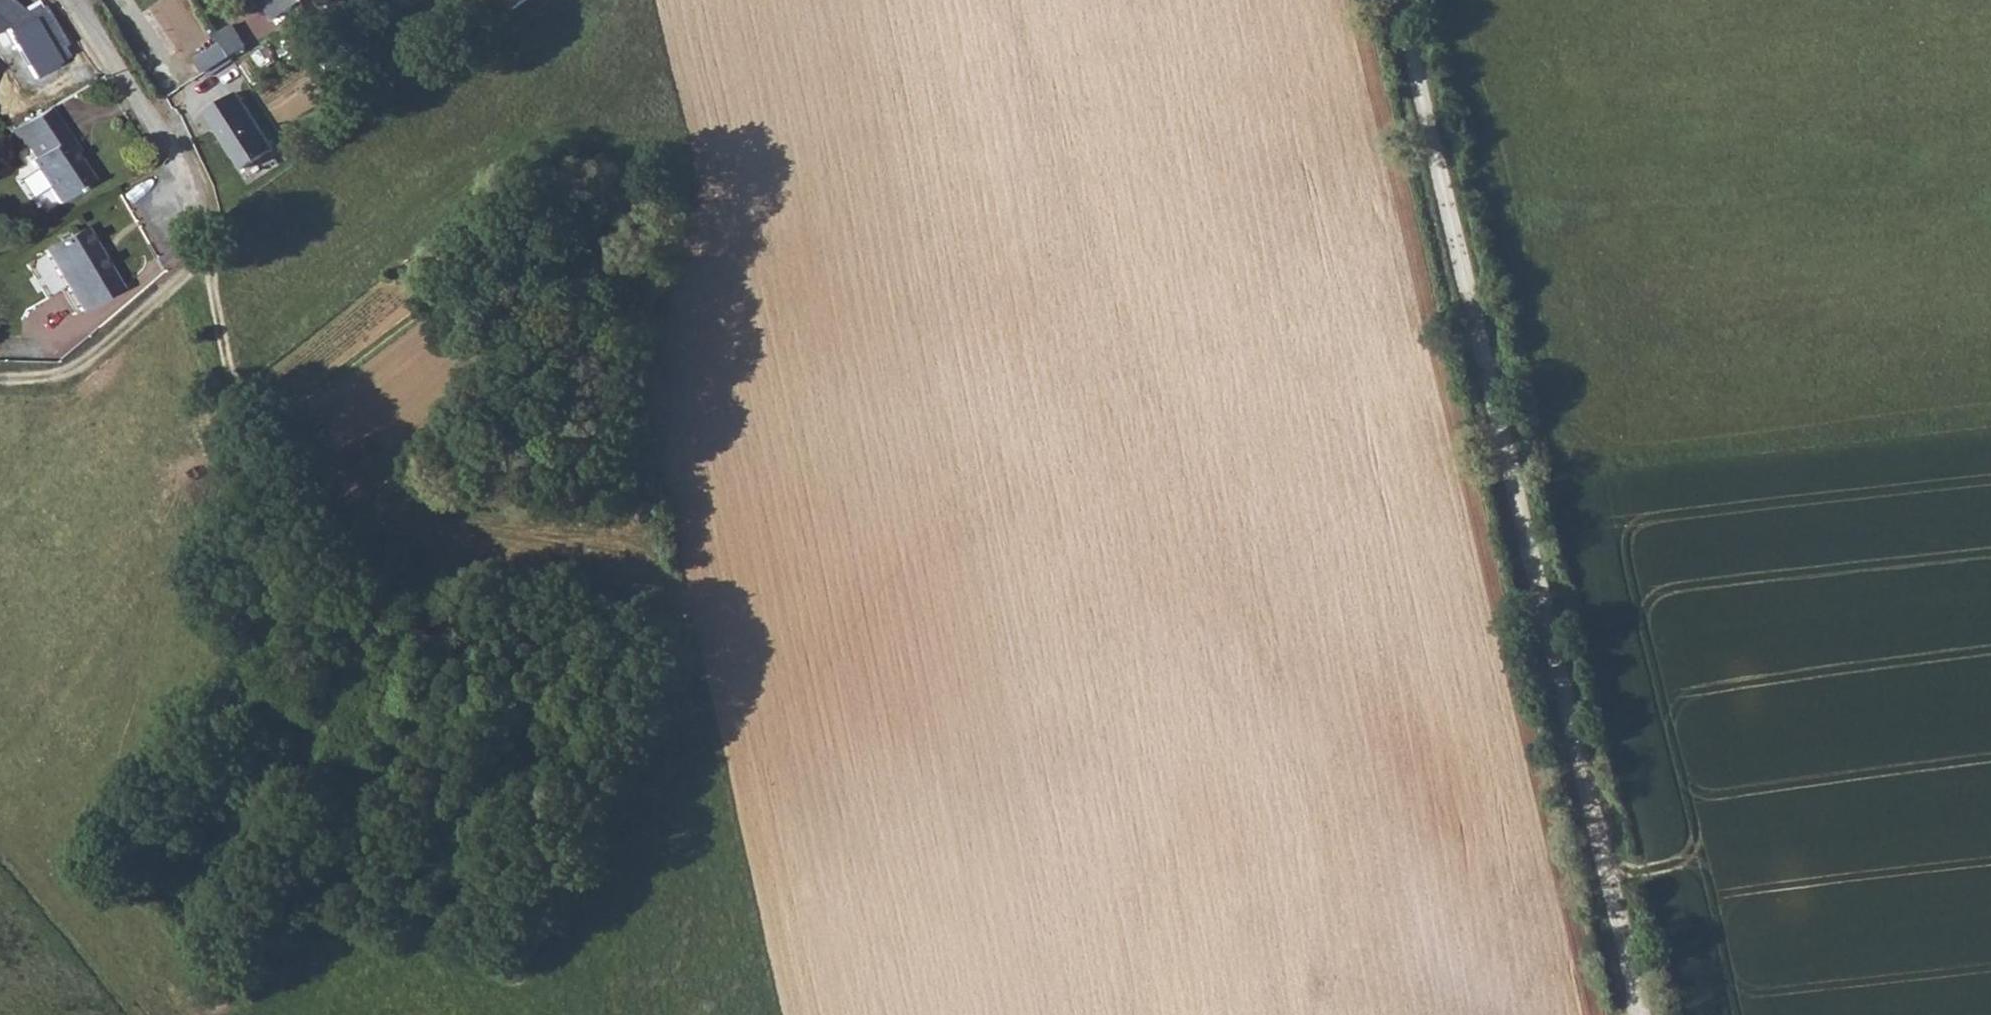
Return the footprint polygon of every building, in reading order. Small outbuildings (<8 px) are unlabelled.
[(9,26),(35,75),(71,55),(41,2),(23,13),(9,0),(0,0),(0,31),(9,26)] [(277,20),(304,2),(303,0),(264,0),(277,20)] [(514,14),(537,0),(505,0),(514,14)] [(234,62),(238,67),(254,56),(235,29),(219,40),(226,50),(234,62)] [(213,76),(234,62),(226,50),(205,64),(213,76)] [(240,97),(209,118),(218,132),(220,131),(248,173),(278,154),(240,97)] [(83,152),(58,106),(17,128),(28,148),(35,144),(41,156),(37,158),(60,203),(96,184),(80,154),(83,152)] [(72,316),(114,294),(81,231),(39,253),(41,258),(27,265),(46,302),(61,294),(72,316)]
